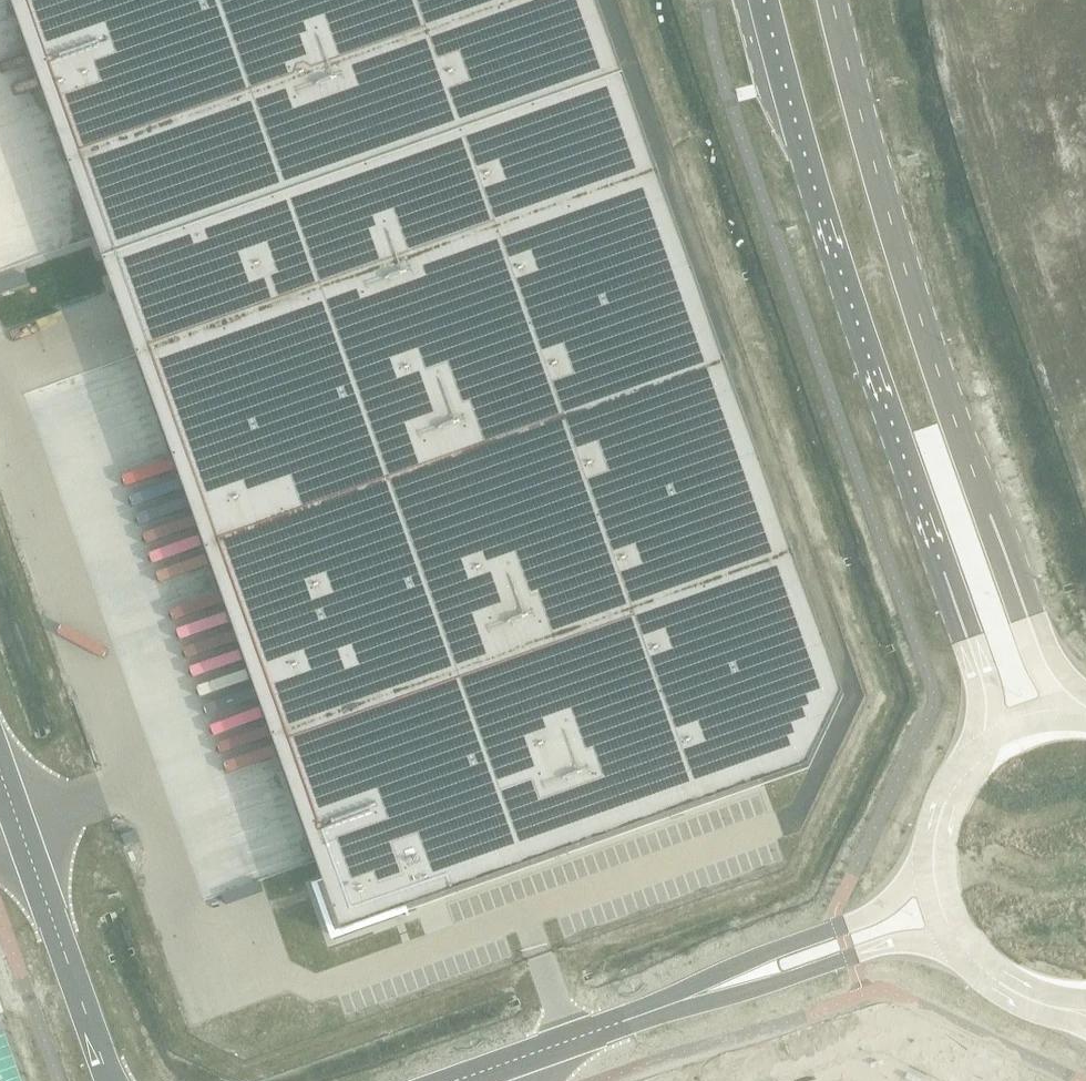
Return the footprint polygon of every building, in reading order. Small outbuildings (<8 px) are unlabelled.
[(104,262),(625,77),(597,0),(11,0),(104,262)] [(625,77),(104,262),(324,882),(313,886),(314,889),(318,888),(335,937),(405,912),(407,916),(410,915),(408,911),(809,768),(844,695),(625,77)]
